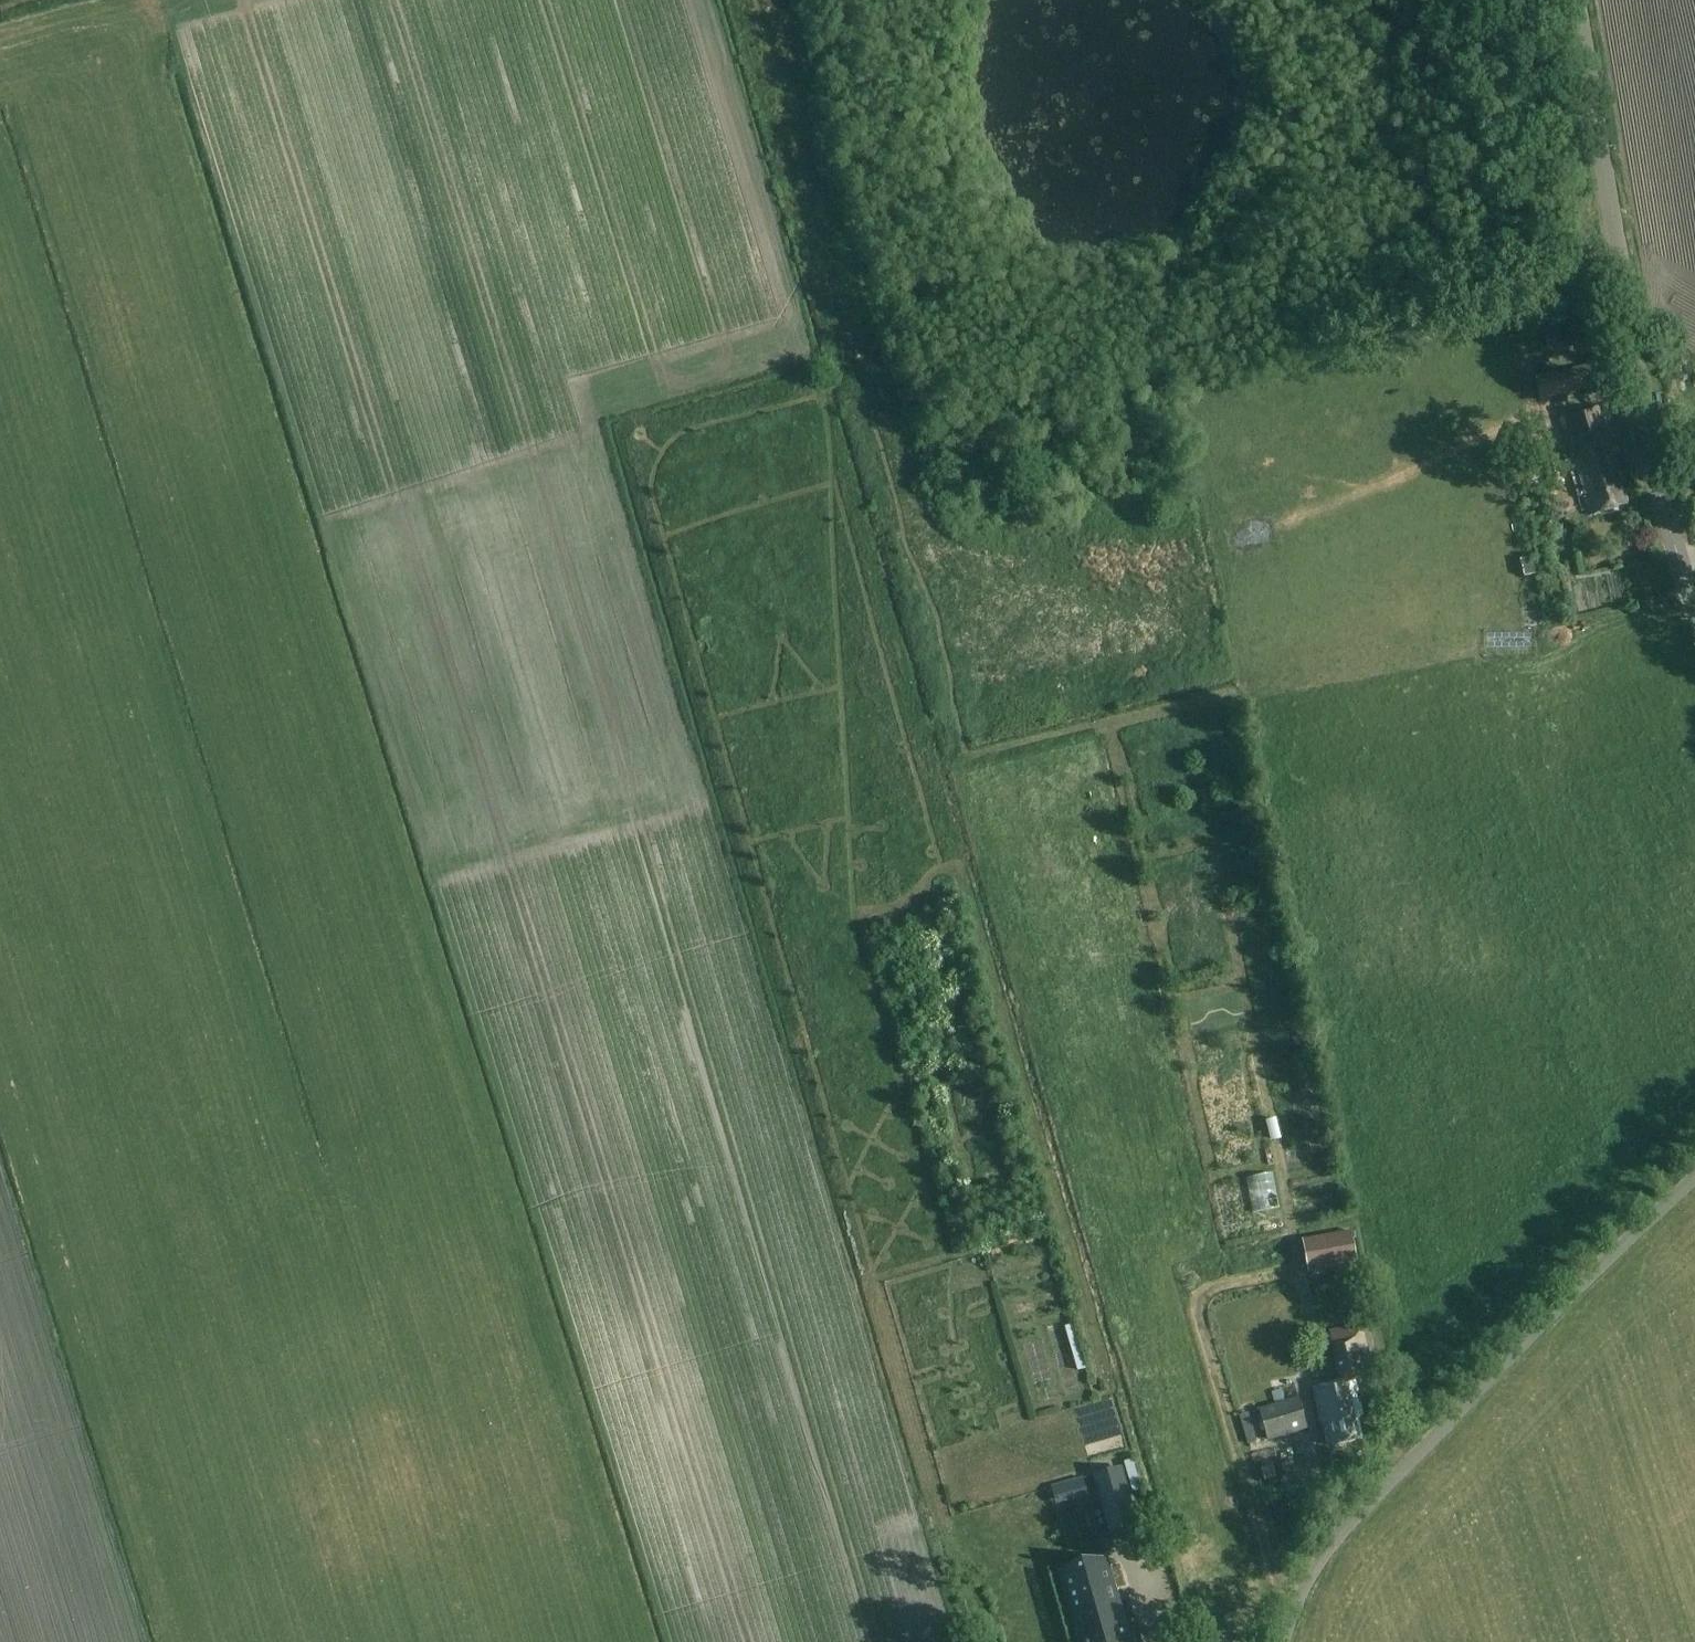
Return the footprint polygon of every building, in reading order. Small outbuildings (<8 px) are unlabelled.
[(1607,361),(1555,374),(1535,379),(1540,400),(1612,383),(1607,361)] [(1591,515),(1626,504),(1617,470),(1615,470),(1612,457),(1617,456),(1604,407),(1562,419),(1577,471),(1579,471),(1591,515)] [(1552,485),(1564,482),(1560,462),(1547,465),(1552,485)] [(1507,489),(1523,485),(1519,469),(1503,473),(1507,489)] [(1353,1230),(1303,1240),(1309,1271),(1359,1261),(1353,1230)] [(1354,1377),(1371,1374),(1361,1326),(1330,1333),(1341,1381),(1311,1388),(1319,1424),(1326,1422),(1331,1446),(1361,1439),(1356,1415),(1362,1414),(1354,1377)] [(1267,1441),(1308,1430),(1300,1398),(1259,1409),(1267,1441)] [(1121,1469),(1095,1477),(1104,1510),(1110,1531),(1136,1523),(1130,1502),(1121,1469)] [(1052,1488),(1058,1506),(1085,1498),(1079,1479),(1052,1488)] [(1110,1563),(1068,1575),(1087,1641),(1133,1641),(1110,1563)]
